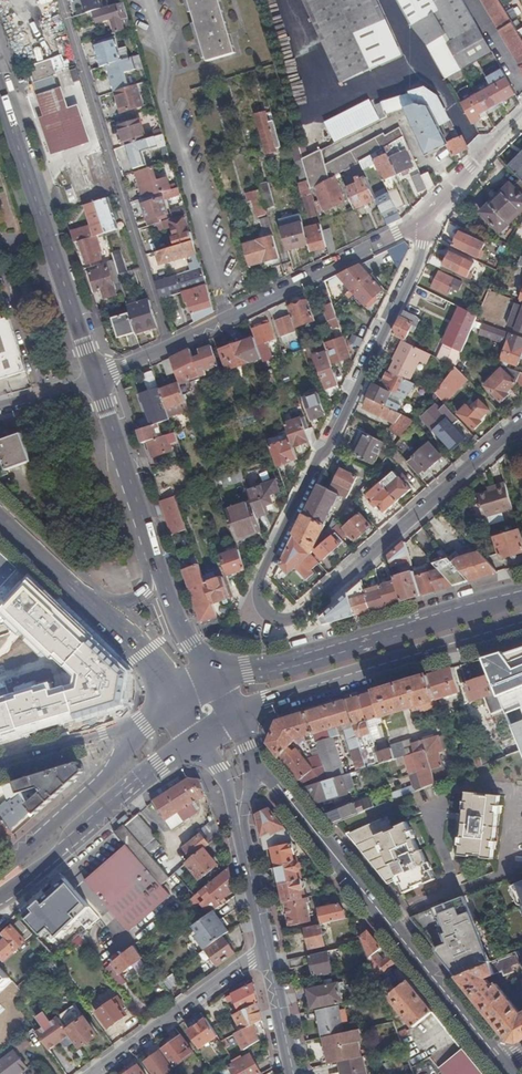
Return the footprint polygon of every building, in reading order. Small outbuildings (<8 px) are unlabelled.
[(123,2),(123,0),(99,0),(102,9),(123,2)] [(208,61),(237,53),(221,0),(189,0),(208,61)] [(401,55),(383,16),(376,0),(304,0),(342,83),(401,55)] [(447,42),(476,25),(477,25),(463,0),(398,0),(412,25),(431,14),(443,35),(447,42)] [(500,0),(484,0),(521,65),(521,37),(500,0)] [(117,33),(131,29),(123,2),(102,9),(95,11),(98,22),(110,18),(112,18),(117,33)] [(44,17),(56,13),(54,5),(41,10),(44,17)] [(412,25),(428,43),(443,35),(431,14),(412,25)] [(447,42),(462,68),(477,60),(492,51),(477,25),(476,25),(447,42)] [(433,50),(448,76),(462,68),(447,42),(443,35),(428,43),(433,50)] [(101,67),(105,66),(128,58),(126,50),(120,52),(115,37),(103,40),(104,43),(95,46),(101,67)] [(136,69),(143,68),(139,55),(133,57),(136,69)] [(105,66),(113,92),(116,91),(129,87),(124,72),(136,69),(133,57),(128,58),(105,66)] [(36,68),(30,70),(34,82),(33,82),(37,98),(59,91),(58,88),(55,76),(57,75),(56,71),(52,59),(35,64),(36,68)] [(477,60),(462,68),(464,71),(479,63),(477,60)] [(81,81),(77,69),(70,71),(74,83),(81,81)] [(492,86),(501,102),(516,94),(502,69),(487,78),(492,86)] [(477,94),(486,111),(501,102),(492,86),(489,88),(486,84),(475,90),(477,94)] [(143,106),(137,85),(129,87),(116,91),(122,113),(143,106)] [(59,91),(37,98),(41,110),(43,116),(38,118),(50,156),(66,151),(91,143),(79,105),(69,108),(62,87),(58,88),(59,91)] [(377,108),(383,122),(390,119),(389,115),(405,108),(417,103),(429,105),(439,125),(442,123),(449,120),(437,96),(425,89),(377,108)] [(463,103),(473,123),(482,117),(480,114),(486,111),(477,94),(463,103)] [(417,103),(405,108),(416,129),(428,153),(448,143),(444,135),(439,125),(429,105),(417,103)] [(370,111),(374,126),(383,122),(377,108),(370,111)] [(319,130),(327,148),(373,127),(364,109),(319,130)] [(277,149),(282,147),(274,119),(272,111),(266,113),(266,112),(256,115),(267,154),(277,151),(277,149)] [(122,147),(127,145),(150,138),(162,134),(161,129),(144,135),(140,120),(121,126),(125,138),(120,140),(122,147)] [(334,176),(340,172),(343,171),(360,161),(372,154),(384,148),(403,137),(399,128),(385,136),(383,133),(327,164),(330,178),(334,176)] [(444,135),(448,143),(454,156),(468,148),(463,136),(454,140),(451,132),(447,134),(444,135)] [(143,151),(165,144),(163,135),(150,139),(150,138),(127,145),(134,168),(146,165),(143,151)] [(387,155),(396,174),(402,171),(407,169),(413,165),(405,148),(409,146),(405,137),(403,137),(384,148),(387,155)] [(298,173),(305,170),(302,159),(298,145),(292,147),(296,161),(298,173)] [(387,155),(384,148),(372,154),(375,160),(387,155)] [(305,170),(311,189),(315,186),(330,178),(327,164),(323,149),(302,159),(305,170)] [(507,167),(520,179),(521,181),(521,152),(507,167)] [(363,168),(363,169),(375,162),(375,160),(372,154),(360,161),(363,168)] [(391,195),(396,208),(404,204),(391,176),(396,174),(387,155),(375,160),(375,162),(391,195)] [(360,161),(343,171),(346,177),(363,168),(360,161)] [(139,189),(141,199),(171,191),(167,178),(157,181),(153,167),(136,172),(141,188),(139,189)] [(310,195),(312,194),(311,189),(305,170),(298,173),(301,183),(299,183),(303,197),(310,195)] [(428,187),(429,191),(435,185),(429,171),(427,172),(426,170),(421,172),(428,187)] [(421,172),(418,173),(411,176),(418,192),(428,187),(421,172)] [(330,178),(315,186),(324,209),(344,201),(334,176),(330,178)] [(347,188),(356,208),(377,199),(374,193),(371,187),(367,177),(358,181),(357,178),(354,179),(356,184),(347,188)] [(520,179),(513,186),(507,185),(503,189),(501,189),(486,204),(486,206),(482,210),(483,215),(500,233),(509,224),(507,221),(518,210),(521,212),(521,211),(521,181),(520,179)] [(268,181),(259,183),(265,206),(274,203),(269,183),(268,181)] [(371,187),(374,193),(380,190),(378,184),(371,187)] [(141,199),(148,220),(168,214),(164,199),(180,194),(178,188),(171,191),(141,199)] [(260,190),(251,192),(254,201),(258,217),(267,215),(260,190)] [(317,216),(310,195),(303,197),(309,218),(317,216)] [(380,207),(388,224),(401,218),(396,208),(391,195),(387,197),(390,203),(380,207)] [(0,199),(0,205),(6,223),(17,219),(10,196),(0,199)] [(172,219),(174,218),(186,214),(181,197),(177,199),(180,207),(170,210),(172,219)] [(378,202),(380,207),(390,203),(387,197),(378,202)] [(97,201),(107,233),(118,229),(108,198),(97,201)] [(72,232),(75,243),(80,241),(98,236),(107,233),(97,201),(86,205),(92,225),(72,232)] [(285,217),(288,225),(303,221),(301,213),(285,217)] [(150,225),(158,223),(161,222),(160,220),(169,218),(168,214),(148,220),(150,225)] [(176,246),(194,241),(191,231),(190,232),(185,217),(175,220),(174,218),(172,219),(161,222),(158,223),(160,230),(173,227),(176,237),(173,237),(176,246)] [(263,229),(271,227),(269,218),(261,220),(263,229)] [(288,225),(294,249),(310,244),(305,229),(303,221),(288,225)] [(513,238),(521,242),(521,223),(513,238)] [(288,251),(294,249),(288,225),(285,226),(281,227),(288,251)] [(312,251),(328,247),(323,231),(321,225),(305,229),(310,244),(312,251)] [(328,247),(330,254),(337,250),(330,229),(323,231),(328,247)] [(460,232),(453,246),(470,254),(477,239),(460,232)] [(98,236),(80,241),(83,251),(84,255),(87,264),(101,260),(100,258),(98,252),(102,251),(98,236)] [(273,267),(282,264),(274,236),(257,241),(263,262),(271,260),(273,267)] [(191,271),(202,268),(194,241),(176,246),(157,252),(161,265),(192,255),(194,262),(189,264),(191,271)] [(263,262),(257,241),(245,245),(251,266),(263,262)] [(406,243),(373,256),(378,267),(411,254),(406,243)] [(113,253),(115,260),(119,274),(128,271),(121,250),(113,253)] [(450,252),(443,267),(459,275),(466,260),(450,252)] [(427,262),(428,262),(439,267),(443,260),(431,254),(427,262)] [(115,260),(107,262),(108,267),(115,286),(122,284),(121,281),(119,274),(115,260)] [(360,265),(338,276),(352,288),(366,306),(367,305),(370,308),(376,302),(374,299),(383,290),(360,265)] [(115,286),(108,267),(90,273),(96,292),(103,289),(106,298),(124,293),(122,284),(115,286)] [(183,292),(207,285),(202,268),(191,271),(156,282),(161,299),(183,292)] [(137,276),(135,269),(128,271),(119,274),(121,281),(137,276)] [(452,285),(455,279),(440,272),(436,278),(433,276),(431,279),(435,281),(432,287),(447,295),(452,285)] [(195,322),(214,313),(209,297),(210,296),(207,285),(183,292),(186,304),(189,303),(195,322)] [(474,301),(482,305),(488,290),(481,287),(474,301)] [(341,326),(328,290),(321,293),(326,311),(325,311),(331,328),(332,329),(341,326)] [(152,328),(158,326),(150,300),(144,302),(152,328)] [(309,300),(289,307),(296,328),(305,324),(307,330),(311,328),(309,323),(316,321),(309,300)] [(137,333),(152,328),(144,302),(139,303),(128,306),(130,313),(132,318),(133,318),(137,333)] [(517,303),(508,326),(521,331),(521,305),(517,303)] [(461,307),(438,357),(456,366),(462,351),(476,320),(478,316),(461,307)] [(13,360),(18,358),(22,372),(27,370),(9,317),(3,319),(0,309),(0,320),(13,360)] [(405,310),(393,333),(405,339),(412,326),(416,327),(420,319),(416,316),(405,310)] [(130,313),(113,318),(117,330),(120,330),(122,336),(123,336),(136,332),(132,318),(130,313)] [(215,314),(214,313),(195,322),(195,324),(215,314)] [(277,321),(282,337),(296,332),(290,315),(277,321)] [(137,335),(159,329),(158,326),(152,328),(137,333),(133,318),(132,318),(136,332),(137,335)] [(258,345),(262,358),(264,362),(273,359),(267,342),(275,339),(268,318),(263,320),(264,325),(253,329),(259,344),(258,345)] [(0,320),(0,364),(13,360),(0,320)] [(497,328),(493,338),(506,343),(500,359),(517,366),(521,353),(521,337),(497,328)] [(410,334),(405,342),(406,343),(414,346),(418,338),(410,334)] [(361,346),(363,337),(352,336),(351,345),(361,346)] [(258,345),(255,337),(221,350),(229,370),(262,358),(258,345)] [(351,358),(345,338),(327,344),(334,363),(351,358)] [(405,342),(403,341),(398,350),(400,351),(402,352),(406,343),(405,342)] [(400,351),(390,371),(411,381),(420,361),(427,364),(432,355),(414,346),(406,343),(402,352),(400,351)] [(194,356),(200,376),(206,374),(205,370),(219,365),(212,345),(201,350),(203,353),(194,356)] [(177,372),(180,383),(181,384),(200,376),(194,356),(190,348),(171,358),(177,372)] [(338,385),(327,353),(316,357),(327,389),(338,385)] [(18,358),(13,360),(17,374),(22,372),(18,358)] [(171,358),(163,361),(169,376),(177,372),(171,358)] [(3,378),(17,374),(13,360),(0,364),(0,370),(3,378)] [(435,393),(438,396),(445,403),(468,379),(456,366),(435,393)] [(505,366),(503,370),(502,369),(485,386),(502,402),(513,391),(511,389),(516,383),(521,385),(521,373),(505,366)] [(273,369),(267,371),(271,384),(277,382),(273,369)] [(390,371),(389,370),(384,380),(387,382),(385,386),(407,397),(414,383),(411,381),(390,371)] [(380,386),(392,392),(406,399),(407,397),(385,386),(387,382),(384,380),(380,386)] [(180,383),(161,390),(167,409),(187,401),(181,384),(180,383)] [(367,397),(368,397),(399,413),(402,406),(389,400),(392,392),(380,386),(374,383),(367,397)] [(143,396),(153,425),(155,424),(159,423),(170,420),(159,390),(143,396)] [(327,415),(320,393),(306,399),(313,420),(327,415)] [(363,395),(360,401),(365,403),(368,397),(367,397),(363,395)] [(399,413),(368,397),(365,403),(363,408),(395,423),(391,428),(402,437),(415,420),(399,413)] [(467,404),(458,414),(474,429),(482,422),(480,419),(489,410),(479,400),(471,408),(467,404)] [(460,420),(446,404),(440,409),(436,404),(422,417),(451,451),(466,438),(454,424),(460,420)] [(191,412),(185,414),(189,425),(195,423),(191,412)] [(310,429),(306,417),(285,424),(291,440),(294,447),(310,441),(306,431),(310,429)] [(153,425),(139,430),(144,443),(149,441),(163,436),(160,427),(157,429),(155,424),(153,425)] [(314,428),(310,429),(306,431),(310,441),(313,449),(318,440),(314,428)] [(364,432),(359,430),(352,443),(357,446),(364,432)] [(163,436),(149,441),(154,457),(174,450),(172,444),(179,441),(176,432),(163,436)] [(372,464),(384,442),(364,432),(357,446),(352,454),(372,464)] [(23,434),(0,442),(0,449),(4,461),(5,463),(7,470),(33,462),(23,434)] [(294,447),(291,440),(271,447),(274,457),(278,467),(298,460),(294,447)] [(408,462),(422,479),(429,473),(427,471),(443,457),(430,443),(408,462)] [(9,474),(7,470),(5,463),(0,465),(0,477),(9,474)] [(178,469),(155,472),(157,485),(180,482),(178,469)] [(245,482),(241,469),(215,479),(219,491),(245,482)] [(331,491),(342,496),(348,499),(358,477),(341,469),(331,491)] [(381,483),(398,501),(411,489),(405,482),(408,480),(403,474),(398,478),(393,472),(381,483)] [(252,502),(258,518),(269,513),(267,506),(273,504),(270,495),(280,492),(276,481),(248,491),(252,502)] [(384,513),(398,501),(381,483),(368,495),(373,501),(370,503),(374,507),(377,505),(384,513)] [(495,490),(476,496),(483,517),(512,508),(505,483),(494,486),(495,490)] [(319,485),(305,515),(326,525),(334,506),(336,507),(342,496),(331,491),(319,485)] [(176,496),(163,500),(162,501),(173,535),(188,529),(176,497),(176,496)] [(236,539),(262,530),(258,518),(252,502),(226,511),(236,539)] [(305,515),(294,536),(311,555),(326,525),(305,515)] [(334,529),(337,532),(341,537),(348,531),(349,534),(356,541),(372,527),(361,515),(345,528),(341,523),(334,519),(329,526),(334,529)] [(496,537),(502,558),(521,552),(521,538),(520,530),(496,537)] [(323,560),(345,541),(343,539),(341,537),(337,532),(316,551),(317,552),(323,560)] [(294,536),(280,565),(288,574),(301,563),(314,577),(323,569),(313,557),(311,555),(294,536)] [(405,543),(389,557),(392,567),(408,562),(409,566),(412,565),(405,543)] [(229,574),(246,568),(240,548),(223,554),(229,574)] [(190,554),(194,566),(200,564),(196,552),(190,554)] [(458,559),(453,563),(470,581),(498,572),(479,552),(458,559)] [(450,559),(434,564),(435,565),(439,570),(454,586),(470,581),(453,563),(450,559)] [(202,622),(218,616),(213,603),(206,583),(207,583),(200,564),(194,566),(185,569),(202,622)] [(415,577),(421,595),(437,591),(431,572),(429,567),(428,565),(413,569),(414,572),(416,577),(415,577)] [(375,569),(362,581),(365,592),(382,588),(381,585),(375,569)] [(431,572),(437,591),(454,586),(439,570),(431,572)] [(395,577),(403,601),(421,595),(415,577),(416,577),(414,572),(395,577)] [(213,603),(231,597),(224,576),(207,583),(206,583),(213,603)] [(382,588),(387,606),(403,601),(395,577),(393,578),(394,582),(381,585),(382,588)] [(31,578),(3,612),(76,674),(74,684),(55,689),(51,682),(0,698),(0,737),(118,699),(128,667),(31,578)] [(362,581),(348,593),(355,616),(371,611),(365,592),(362,581)] [(365,592),(371,611),(387,606),(382,588),(365,592)] [(348,593),(320,618),(324,625),(355,616),(348,593)] [(205,630),(207,638),(223,633),(220,625),(205,630)] [(504,652),(516,669),(521,667),(521,647),(504,652)] [(484,659),(498,692),(500,696),(521,687),(521,667),(516,669),(504,652),(484,659)] [(452,667),(428,675),(435,699),(437,699),(460,692),(452,667)] [(496,686),(491,674),(488,676),(494,694),(498,692),(497,689),(496,686)] [(428,675),(374,691),(381,715),(382,716),(411,707),(412,710),(420,708),(420,706),(423,706),(425,710),(438,706),(437,699),(435,699),(428,675)] [(494,694),(488,676),(466,683),(472,701),(484,697),(494,694)] [(374,691),(360,696),(367,720),(381,715),(374,691)] [(484,697),(507,756),(521,751),(520,748),(512,724),(500,696),(498,692),(494,694),(484,697)] [(360,696),(345,700),(361,750),(375,746),(369,726),(367,720),(360,696)] [(345,700),(307,712),(315,738),(317,746),(327,779),(342,775),(345,774),(332,737),(345,733),(357,771),(367,767),(361,750),(345,700)] [(315,738),(307,712),(279,720),(269,742),(305,786),(327,779),(317,746),(311,748),(314,756),(306,759),(297,747),(293,750),(289,746),(293,743),(294,745),(296,743),(294,741),(296,738),(305,735),(306,740),(315,738)] [(381,715),(367,720),(369,726),(383,722),(382,716),(381,715)] [(447,733),(439,736),(443,750),(451,748),(447,733)] [(391,748),(395,759),(406,756),(426,750),(432,769),(443,766),(439,751),(443,750),(439,736),(413,744),(411,738),(390,745),(391,748)] [(377,752),(381,763),(395,759),(391,748),(377,752)] [(401,789),(392,792),(393,795),(395,799),(436,783),(432,769),(426,750),(406,756),(415,786),(402,791),(401,789)] [(79,761),(16,781),(21,793),(36,788),(41,786),(44,791),(40,794),(29,804),(33,810),(36,814),(85,771),(79,761)] [(443,766),(432,769),(436,783),(447,779),(443,766)] [(327,779),(305,786),(315,799),(328,795),(329,798),(347,792),(342,775),(327,779)] [(201,780),(190,778),(153,801),(172,828),(198,813),(191,803),(195,801),(196,802),(208,795),(201,780)] [(0,846),(14,834),(12,831),(13,827),(33,810),(29,804),(22,796),(21,793),(16,781),(1,785),(9,800),(7,802),(13,810),(1,821),(0,822),(0,845),(0,846)] [(36,788),(21,793),(22,796),(29,804),(40,794),(36,788)] [(476,792),(467,791),(459,855),(470,856),(470,854),(483,855),(482,857),(493,858),(500,795),(489,793),(488,796),(476,794),(476,792)] [(371,795),(326,813),(334,822),(375,807),(371,795)] [(294,842),(296,841),(269,808),(257,814),(265,849),(273,848),(294,843),(294,842)] [(138,815),(124,825),(161,868),(167,862),(159,853),(163,851),(159,846),(160,844),(155,838),(157,837),(138,815)] [(416,880),(418,883),(424,881),(425,882),(435,878),(423,849),(420,850),(408,820),(399,824),(399,826),(392,829),(386,816),(354,829),(356,842),(361,842),(363,850),(368,849),(369,858),(374,857),(375,857),(375,866),(381,866),(382,867),(383,875),(388,874),(390,878),(396,875),(411,869),(416,880)] [(170,878),(176,873),(187,864),(187,863),(205,848),(206,849),(223,834),(222,833),(216,820),(200,833),(201,835),(167,862),(161,868),(170,878)] [(116,833),(128,845),(162,885),(170,878),(161,868),(124,825),(116,833)] [(297,845),(294,843),(273,848),(277,866),(295,862),(294,853),(295,853),(297,849),(297,845)] [(124,868),(115,875),(140,904),(162,885),(128,845),(114,857),(124,868)] [(187,863),(187,864),(201,880),(219,865),(206,849),(205,848),(187,863)] [(114,857),(97,871),(106,882),(115,875),(124,868),(114,857)] [(298,861),(295,862),(277,866),(277,867),(280,883),(299,879),(297,872),(300,871),(300,870),(302,869),(301,863),(298,861)] [(230,867),(189,901),(196,909),(202,903),(213,894),(219,902),(219,901),(228,894),(227,892),(234,886),(230,867)] [(418,885),(418,883),(416,880),(411,869),(396,875),(403,891),(418,885)] [(106,882),(97,871),(86,881),(119,921),(140,904),(115,875),(106,882)] [(140,904),(119,921),(129,932),(171,896),(169,893),(171,892),(175,896),(187,886),(176,873),(170,878),(162,885),(140,904)] [(301,878),(299,879),(280,883),(281,885),(284,902),(285,902),(303,898),(301,889),(304,888),(303,887),(305,885),(304,880),(301,878)] [(512,886),(519,903),(521,904),(521,882),(512,886)] [(235,889),(234,886),(227,892),(228,894),(235,889)] [(213,894),(202,903),(211,914),(214,911),(222,905),(219,901),(219,902),(213,894)] [(308,896),(303,898),(285,902),(286,907),(287,907),(291,925),(311,921),(307,902),(310,901),(308,896)] [(416,923),(439,952),(476,928),(464,897),(411,917),(416,923)] [(340,903),(319,908),(323,923),(347,918),(345,909),(340,903)] [(356,916),(349,906),(345,909),(347,918),(353,917),(356,916)] [(214,911),(211,914),(194,926),(201,934),(198,937),(206,949),(230,932),(214,911)] [(33,934),(20,921),(13,927),(12,926),(4,934),(5,935),(0,939),(3,942),(0,944),(0,956),(4,961),(26,941),(33,934)] [(321,924),(305,927),(310,948),(325,944),(321,924)] [(382,947),(366,928),(362,932),(363,935),(361,937),(363,942),(369,957),(375,953),(382,947)] [(439,952),(458,975),(490,963),(476,928),(439,952)] [(38,938),(54,956),(60,951),(52,941),(43,933),(38,938)] [(361,937),(360,935),(344,939),(346,946),(363,942),(361,937)] [(219,965),(236,953),(224,937),(207,950),(219,965)] [(134,945),(112,964),(121,975),(143,958),(134,945)] [(339,958),(337,948),(310,954),(314,974),(333,970),(331,960),(339,958)] [(382,961),(375,953),(369,957),(373,969),(377,978),(394,963),(388,955),(382,961)] [(521,1039),(521,1013),(521,1014),(497,983),(493,986),(487,979),(484,978),(502,970),(504,974),(514,971),(512,966),(518,963),(514,953),(505,957),(490,963),(458,975),(479,1002),(510,1040),(518,1041),(521,1039)] [(303,956),(288,959),(290,968),(305,965),(303,956)] [(146,961),(161,982),(164,979),(150,958),(146,961)] [(9,969),(0,961),(0,978),(9,969)] [(92,977),(95,974),(90,969),(87,971),(92,977)] [(108,983),(104,978),(96,985),(100,990),(108,983)] [(433,1011),(407,979),(389,994),(389,995),(415,1026),(433,1011)] [(324,982),(316,983),(317,987),(308,988),(312,1007),(343,1001),(341,990),(345,989),(343,981),(325,985),(324,982)] [(241,1012),(259,1003),(255,984),(229,996),(232,1002),(236,1000),(241,1012)] [(385,998),(383,995),(371,998),(373,1008),(387,1005),(385,998)] [(116,999),(121,1006),(124,1004),(119,997),(116,999)] [(127,1015),(121,1006),(116,999),(98,1013),(109,1028),(127,1015)] [(256,1024),(262,1021),(259,1003),(241,1012),(236,1015),(244,1030),(256,1024)] [(339,1005),(317,1009),(321,1033),(344,1029),(343,1023),(348,1022),(345,1009),(340,1010),(339,1005)] [(39,1036),(49,1050),(63,1040),(71,1035),(68,1029),(59,1016),(36,1032),(39,1036)] [(68,1029),(81,1048),(98,1035),(85,1017),(68,1029)] [(201,1048),(219,1036),(213,1026),(207,1018),(189,1031),(201,1048)] [(246,1050),(261,1040),(258,1034),(260,1033),(256,1024),(244,1030),(237,1033),(246,1050)] [(409,1034),(407,1028),(398,1032),(400,1038),(409,1034)] [(356,1029),(345,1032),(335,1034),(323,1036),(329,1063),(339,1061),(362,1056),(356,1029)] [(71,1035),(63,1040),(66,1045),(69,1046),(76,1041),(71,1035)] [(175,1067),(194,1052),(182,1036),(163,1049),(175,1067)] [(222,1053),(228,1049),(223,1042),(217,1046),(222,1053)] [(57,1046),(51,1049),(64,1069),(70,1065),(57,1046)] [(155,1073),(166,1073),(173,1069),(161,1051),(146,1062),(155,1073)] [(31,1073),(15,1052),(0,1063),(0,1073),(30,1073),(31,1073)] [(262,1073),(252,1055),(243,1060),(235,1064),(230,1067),(235,1073),(262,1073)] [(363,1056),(362,1056),(339,1061),(341,1072),(331,1073),(368,1073),(363,1056)] [(119,1073),(145,1073),(136,1062),(119,1073)]
